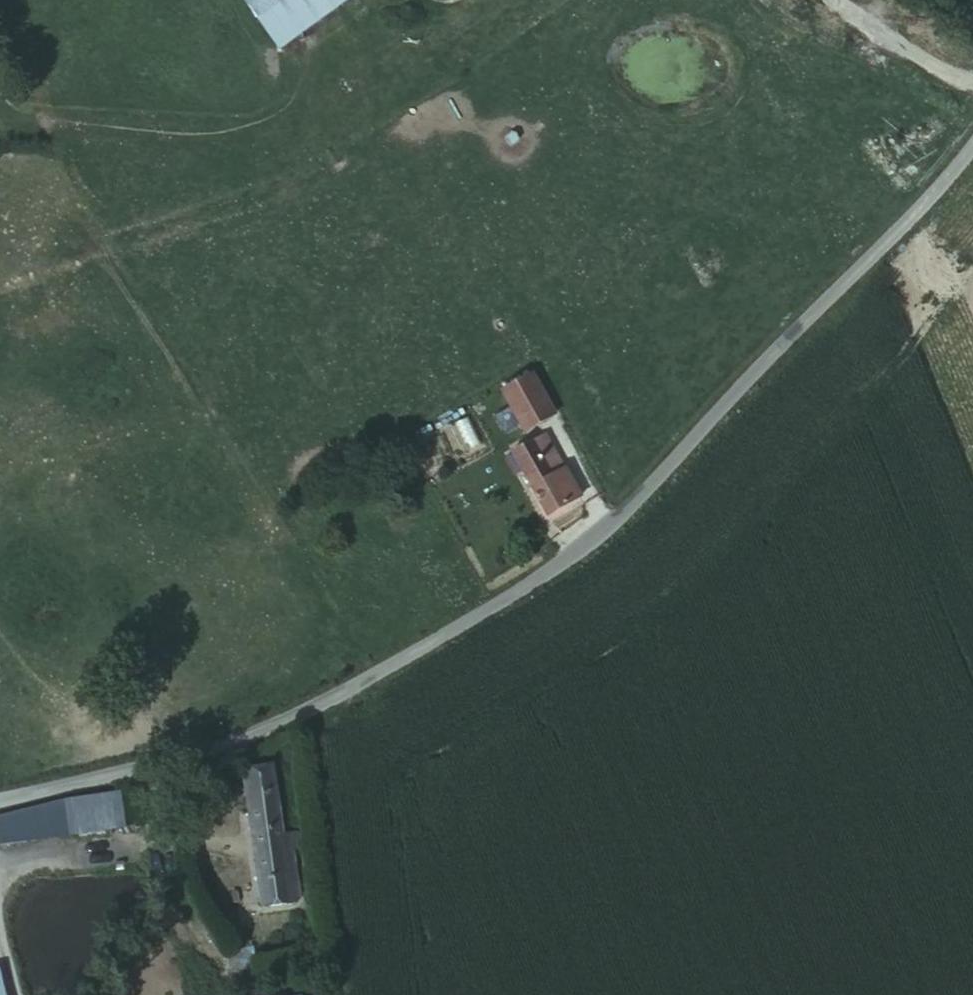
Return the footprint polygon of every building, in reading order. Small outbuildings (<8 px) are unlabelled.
[(285,37),(339,0),(259,0),(285,37)] [(553,409),(526,367),(497,386),(524,430),(553,409)] [(584,494),(543,431),(509,453),(553,517),(584,494)] [(301,855),(296,817),(285,819),(284,807),(272,809),(261,751),(233,756),(254,896),(286,890),(280,857),(301,855)] [(135,780),(0,808),(0,831),(139,805),(135,780)] [(233,994),(259,993),(256,949),(230,951),(233,994)]
